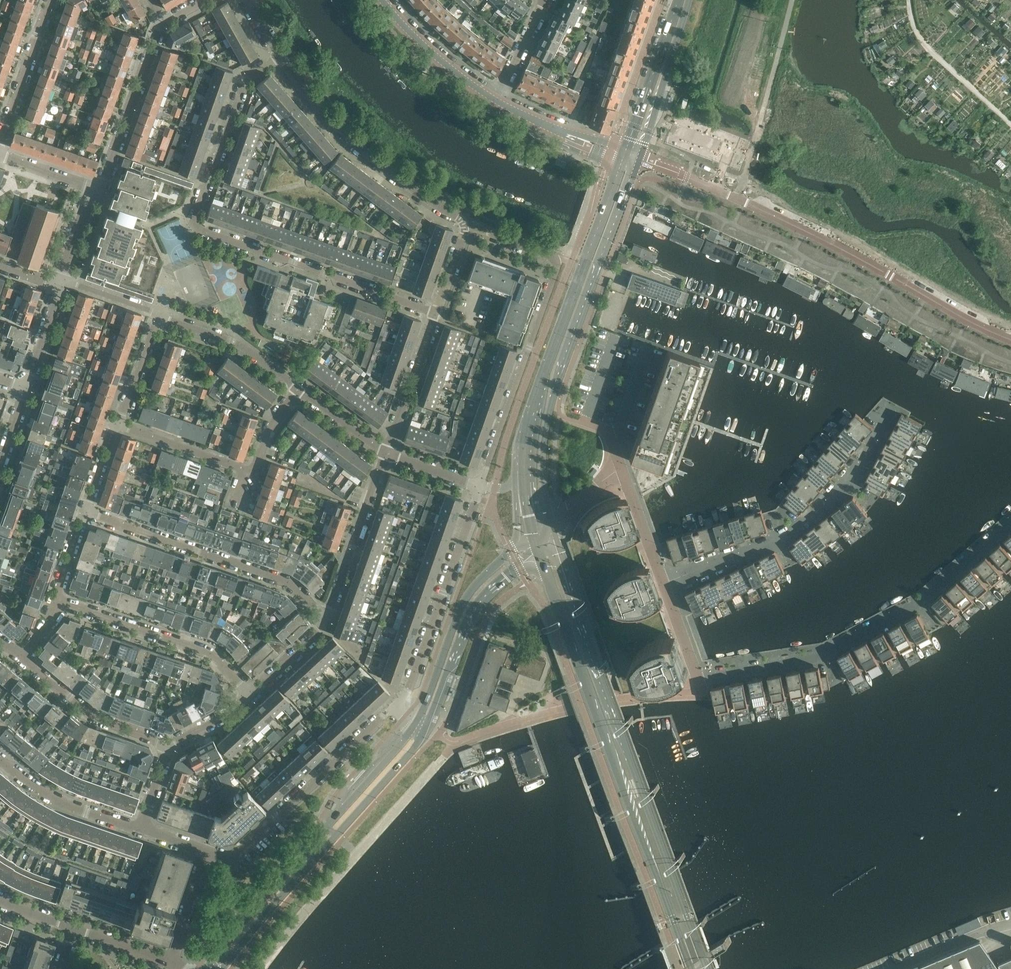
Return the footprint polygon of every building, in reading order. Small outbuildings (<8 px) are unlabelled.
[(14,8),(29,14),(32,4),(22,0),(17,0),(14,8)] [(63,11),(77,16),(79,12),(72,0),(67,0),(63,11)] [(79,12),(80,8),(87,4),(85,0),(72,0),(79,12)] [(126,10),(139,2),(138,0),(120,0),(126,10)] [(166,9),(176,3),(174,0),(161,0),(166,9)] [(409,1),(411,1),(418,9),(428,0),(408,0),(409,1)] [(418,9),(418,11),(420,13),(422,13),(423,15),(423,16),(426,19),(427,19),(432,24),(446,10),(443,7),(437,0),(428,0),(418,9)] [(498,6),(500,7),(507,13),(517,0),(503,0),(498,6)] [(507,13),(510,15),(514,19),(516,21),(522,12),(525,14),(529,8),(527,7),(527,6),(526,5),(526,3),(524,2),(522,2),(519,0),(517,0),(507,13)] [(562,7),(579,15),(584,5),(574,0),(564,0),(564,1),(565,2),(562,7)] [(630,6),(648,13),(651,6),(652,6),(654,1),(649,0),(632,0),(630,6)] [(139,2),(126,10),(132,21),(138,18),(140,17),(140,16),(146,13),(139,2)] [(227,2),(212,10),(217,19),(232,11),(227,2)] [(446,10),(432,24),(435,26),(434,27),(437,30),(438,30),(440,31),(440,32),(443,35),(444,34),(448,38),(461,23),(451,14),(457,8),(458,7),(454,4),(448,11),(446,10)] [(630,6),(627,17),(645,23),(648,13),(630,6)] [(560,12),(558,16),(563,18),(562,20),(569,23),(573,25),(574,25),(579,15),(562,7),(562,8),(561,8),(559,11),(560,12)] [(14,8),(10,19),(25,24),(29,14),(14,8)] [(63,11),(60,22),(74,27),(77,16),(63,11)] [(232,11),(217,19),(222,28),(237,20),(232,11)] [(95,19),(91,12),(87,14),(91,22),(95,19)] [(492,14),(489,19),(492,22),(495,17),(497,14),(494,12),(492,14)] [(104,18),(107,22),(114,17),(112,13),(104,18)] [(549,23),(549,24),(565,32),(569,23),(562,20),(563,18),(558,16),(554,14),(551,19),(550,19),(548,22),(549,23)] [(107,22),(109,26),(117,21),(114,17),(107,22)] [(627,17),(623,27),(641,33),(645,23),(627,17)] [(966,23),(972,27),(976,22),(971,17),(966,23)] [(461,23),(448,38),(452,42),(452,44),(455,46),(456,45),(458,47),(458,48),(461,50),(462,50),(465,52),(477,37),(472,33),(469,29),(472,25),(465,18),(461,23)] [(10,19),(6,29),(21,34),(25,24),(10,19)] [(237,20),(222,28),(227,37),(242,29),(237,20)] [(602,20),(599,29),(605,32),(609,22),(602,20)] [(197,36),(189,21),(169,32),(165,43),(184,50),(188,48),(185,43),(197,36)] [(60,22),(56,32),(70,37),(74,27),(60,22)] [(544,33),(544,34),(560,42),(565,32),(549,24),(546,29),(545,29),(543,32),(544,33)] [(974,30),(980,36),(985,31),(979,25),(974,30)] [(623,27),(619,38),(639,44),(640,40),(639,38),(641,33),(623,27)] [(516,33),(509,28),(506,32),(514,38),(516,33)] [(6,29),(3,39),(17,45),(21,34),(6,29)] [(242,29),(227,37),(232,46),(247,38),(242,29)] [(123,34),(120,41),(134,47),(138,37),(133,35),(133,34),(130,33),(130,34),(124,31),(124,34),(123,34)] [(56,32),(52,43),(66,48),(70,37),(56,32)] [(602,32),(599,41),(607,43),(609,35),(602,32)] [(539,43),(539,44),(556,52),(560,42),(544,34),(541,39),(540,39),(538,42),(539,43)] [(598,36),(593,34),(589,41),(595,43),(598,36)] [(512,42),(504,35),(500,40),(509,47),(512,42)] [(477,37),(465,52),(471,57),(471,59),(474,61),(475,61),(476,62),(476,63),(479,65),(481,65),(482,66),(494,49),(477,37)] [(247,38),(232,46),(237,55),(252,46),(247,38)] [(619,38),(616,49),(634,55),(636,50),(637,49),(639,44),(619,38)] [(0,47),(0,50),(14,55),(17,45),(3,39),(0,47)] [(208,49),(211,47),(215,45),(212,40),(205,44),(208,49)] [(582,53),(587,43),(582,40),(581,40),(576,50),(577,50),(582,53)] [(120,41),(116,52),(131,57),(134,47),(120,41)] [(595,43),(589,41),(586,48),(591,50),(595,43)] [(52,43),(49,53),(63,58),(66,48),(52,43)] [(598,43),(595,54),(600,56),(604,45),(598,43)] [(534,53),(534,54),(537,56),(549,62),(550,62),(556,52),(539,44),(537,48),(535,49),(534,52),(534,53)] [(252,46),(237,55),(242,64),(257,55),(252,46)] [(163,48),(160,58),(174,64),(177,56),(176,55),(177,53),(171,51),(169,50),(163,48)] [(586,48),(583,54),(588,57),(591,50),(586,48)] [(494,49),(482,66),(490,72),(490,73),(493,75),(494,75),(495,75),(504,57),(502,56),(502,55),(494,49)] [(616,49),(612,60),(630,66),(634,55),(616,49)] [(10,65),(14,55),(0,50),(0,62),(10,65)] [(577,63),(582,53),(577,50),(572,60),(577,63)] [(116,52),(112,63),(127,68),(131,57),(116,52)] [(49,53),(45,63),(59,68),(63,70),(67,60),(63,58),(49,53)] [(588,57),(583,54),(579,62),(584,64),(588,57)] [(595,54),(591,65),(597,67),(600,56),(595,54)] [(541,60),(531,55),(516,87),(517,87),(517,89),(521,91),(522,90),(532,94),(532,95),(536,97),(537,96),(538,96),(546,78),(539,75),(533,72),(534,69),(536,70),(541,60)] [(160,58),(156,69),(170,74),(174,64),(160,58)] [(612,60),(608,70),(626,76),(630,66),(612,60)] [(6,76),(10,65),(0,62),(0,74),(6,76)] [(584,64),(579,62),(576,69),(581,71),(584,64)] [(41,73),(41,74),(55,78),(60,80),(64,70),(63,70),(59,68),(45,63),(41,73)] [(112,63),(109,73),(123,78),(127,68),(112,63)] [(546,78),(550,69),(546,67),(543,65),(539,75),(546,78)] [(216,66),(212,76),(229,81),(232,72),(216,66)] [(156,69),(152,79),(167,84),(170,74),(156,69)] [(581,71),(576,69),(573,75),(578,78),(581,71)] [(608,70),(604,81),(623,88),(625,83),(624,82),(626,76),(608,70)] [(41,73),(38,84),(52,89),(55,78),(41,73)] [(109,73),(105,83),(119,89),(123,78),(109,73)] [(269,74),(256,86),(263,93),(276,82),(269,74)] [(212,76),(209,85),(225,91),(229,81),(212,76)] [(567,88),(546,78),(538,96),(538,97),(539,98),(542,100),(543,99),(553,103),(553,105),(556,106),(558,105),(559,106),(567,88)] [(152,79),(148,89),(163,95),(167,84),(152,79)] [(604,81),(600,91),(619,98),(620,93),(622,92),(623,88),(604,81)] [(276,82),(263,93),(269,101),(283,89),(276,82)] [(105,83),(101,94),(116,99),(119,89),(105,83)] [(38,84),(34,95),(48,99),(52,89),(38,84)] [(209,85),(205,95),(222,101),(225,91),(209,85)] [(584,86),(579,96),(584,99),(589,88),(584,86)] [(921,87),(915,93),(922,99),(927,93),(921,87)] [(567,88),(559,106),(559,107),(564,109),(565,108),(569,110),(570,108),(571,109),(579,93),(578,93),(573,91),(567,88)] [(148,89),(145,100),(159,105),(163,95),(148,89)] [(283,89),(269,101),(276,108),(289,97),(283,89)] [(600,91),(597,102),(615,108),(619,98),(600,91)] [(587,93),(585,98),(593,101),(595,95),(587,93)] [(101,94),(97,104),(112,109),(116,99),(101,94)] [(34,95),(30,106),(44,111),(48,99),(34,95)] [(205,95),(202,105),(219,110),(222,101),(205,95)] [(579,96),(574,106),(579,109),(584,99),(579,96)] [(276,108),(272,112),(278,120),(283,116),(296,104),(289,97),(276,108)] [(932,112),(939,104),(931,97),(924,105),(932,112)] [(145,100),(141,110),(155,116),(159,105),(145,100)] [(596,101),(591,113),(612,120),(615,109),(615,108),(597,102),(596,101)] [(97,104),(93,114),(108,120),(112,109),(97,104)] [(296,104),(283,116),(290,124),(303,112),(296,104)] [(202,105),(199,114),(215,120),(219,110),(202,105)] [(44,111),(30,106),(26,118),(40,122),(44,111)] [(579,109),(574,106),(571,114),(570,116),(575,119),(577,115),(579,109)] [(141,110),(137,121),(152,126),(155,116),(141,110)] [(248,110),(245,119),(254,123),(256,119),(250,117),(252,112),(248,110)] [(303,112),(290,124),(297,132),(310,120),(303,112)] [(585,120),(585,121),(588,122),(588,123),(589,124),(608,131),(612,120),(591,113),(591,115),(587,114),(587,116),(585,120)] [(93,114),(89,126),(104,131),(108,120),(93,114)] [(199,114),(195,124),(212,130),(215,120),(199,114)] [(310,120),(297,132),(304,140),(317,128),(310,120)] [(137,121),(133,131),(148,136),(152,126),(137,121)] [(244,122),(241,132),(257,138),(261,128),(244,122)] [(195,124),(192,134),(208,139),(212,130),(195,124)] [(89,126),(86,136),(87,136),(86,138),(91,140),(91,141),(94,142),(94,141),(99,143),(104,131),(89,126)] [(317,128),(304,140),(310,148),(324,136),(317,128)] [(17,133),(14,132),(14,133),(15,133),(13,138),(12,138),(12,141),(10,146),(21,150),(27,133),(21,131),(21,134),(17,133)] [(133,131),(129,142),(144,148),(148,136),(133,131)] [(241,132),(237,142),(254,147),(257,138),(241,132)] [(27,133),(21,150),(31,153),(36,139),(30,137),(31,134),(27,133)] [(192,134),(188,143),(205,149),(208,139),(192,134)] [(324,136),(310,148),(317,155),(330,143),(324,136)] [(36,139),(31,153),(42,157),(47,143),(36,139)] [(57,146),(52,161),(62,164),(67,150),(69,144),(65,142),(64,142),(62,148),(57,146)] [(129,142),(125,154),(130,157),(133,158),(133,157),(139,160),(139,158),(140,158),(142,153),(163,160),(164,156),(156,152),(144,148),(129,142)] [(237,142),(234,151),(250,157),(254,147),(237,142)] [(47,143),(42,157),(52,161),(57,146),(47,143)] [(188,143),(185,153),(201,159),(205,149),(188,143)] [(330,143),(317,155),(324,163),(337,151),(330,143)] [(67,150),(62,164),(73,168),(78,154),(67,150)] [(234,151),(230,161),(247,167),(250,157),(234,151)] [(185,153),(182,163),(198,168),(201,159),(185,153)] [(78,154),(73,168),(83,172),(88,157),(78,154)] [(340,154),(329,168),(338,174),(348,160),(340,154)] [(88,157),(83,172),(93,175),(95,169),(96,169),(97,167),(96,167),(98,162),(99,162),(99,161),(96,161),(96,160),(88,157)] [(131,160),(124,157),(121,165),(127,168),(128,168),(131,160)] [(566,162),(557,158),(555,163),(563,167),(566,162)] [(348,160),(338,174),(346,180),(356,166),(348,160)] [(230,161),(227,171),(243,177),(247,167),(230,161)] [(182,163),(178,172),(195,178),(198,168),(182,163)] [(356,166),(346,180),(353,186),(364,172),(356,166)] [(140,172),(128,168),(127,168),(123,179),(120,177),(116,186),(120,188),(116,197),(113,196),(110,205),(145,217),(148,208),(145,207),(148,197),(151,199),(155,190),(151,188),(155,178),(142,173),(141,175),(139,174),(140,172)] [(227,171),(223,180),(240,186),(243,177),(227,171)] [(364,172),(353,186),(362,192),(372,178),(364,172)] [(372,178),(362,192),(371,199),(381,185),(372,178)] [(381,185),(371,199),(379,205),(390,191),(381,185)] [(390,191),(379,205),(387,211),(398,197),(390,191)] [(398,197),(387,211),(395,217),(405,203),(398,197)] [(648,201),(645,208),(652,212),(655,204),(648,201)] [(18,258),(17,260),(38,268),(39,265),(42,266),(60,215),(57,214),(58,211),(36,203),(36,206),(23,202),(11,236),(0,232),(0,251),(18,258)] [(211,203),(205,219),(215,223),(221,206),(211,203)] [(405,203),(395,217),(404,224),(414,210),(405,203)] [(221,206),(215,223),(225,226),(231,210),(221,206)] [(231,210),(225,226),(235,230),(241,213),(231,210)] [(414,210),(404,224),(411,229),(422,215),(414,210)] [(636,215),(635,214),(633,219),(637,221),(638,220),(669,233),(672,225),(638,211),(636,215)] [(669,211),(666,216),(674,220),(676,214),(669,211)] [(241,213),(235,230),(245,233),(250,216),(241,213)] [(117,219),(106,215),(104,224),(107,225),(103,235),(100,233),(97,243),(100,244),(97,253),(93,252),(90,261),(94,262),(90,273),(103,278),(104,276),(106,276),(105,278),(118,283),(122,273),(125,274),(128,264),(125,263),(128,254),(131,255),(135,246),(132,245),(135,235),(138,236),(141,227),(131,223),(132,220),(132,221),(132,220),(129,217),(124,216),(118,214),(118,215),(117,219)] [(250,216),(245,233),(254,236),(259,220),(250,216)] [(518,223),(516,228),(529,233),(533,222),(524,219),(522,225),(518,223)] [(259,220),(254,236),(263,240),(269,223),(259,220)] [(269,223),(263,240),(273,243),(279,226),(269,223)] [(436,224),(432,234),(449,240),(452,230),(436,224)] [(279,226),(273,243),(283,246),(288,230),(279,226)] [(675,227),(670,237),(698,250),(703,239),(690,234),(688,233),(675,227)] [(288,230),(283,246),(293,250),(298,233),(288,230)] [(708,237),(715,239),(717,234),(711,231),(708,237)] [(298,233),(293,250),(302,253),(308,237),(298,233)] [(432,234),(429,244),(445,250),(449,240),(432,234)] [(308,237),(302,253),(312,257),(318,240),(308,237)] [(318,240),(312,257),(322,260),(328,244),(318,240)] [(735,252),(710,241),(707,248),(732,259),(735,252)] [(744,243),(741,250),(748,253),(750,246),(744,243)] [(328,244),(322,260),(331,264),(337,247),(328,244)] [(429,244),(425,254),(442,260),(445,250),(429,244)] [(656,254),(634,245),(631,253),(653,262),(656,254)] [(337,247),(331,264),(341,267),(346,250),(337,247)] [(346,250),(341,267),(350,270),(356,254),(346,250)] [(620,253),(618,260),(624,262),(626,256),(620,253)] [(356,254),(350,270),(360,274),(366,257),(356,254)] [(425,254),(422,263),(439,269),(442,260),(425,254)] [(468,277),(467,281),(507,295),(496,327),(495,327),(494,327),(493,328),(493,329),(494,330),(495,330),(496,330),(497,329),(495,335),(516,342),(519,343),(541,281),(538,280),(538,279),(522,274),(523,271),(519,270),(484,257),(484,256),(483,255),(482,255),(481,255),(481,256),(480,256),(480,257),(480,258),(481,258),(481,259),(475,257),(468,277)] [(776,270),(743,255),(739,263),(772,278),(776,270)] [(366,257),(360,274),(370,277),(376,261),(366,257)] [(376,261),(370,277),(379,281),(385,264),(376,261)] [(778,261),(775,266),(782,269),(784,263),(778,261)] [(422,263),(419,273),(435,278),(439,269),(422,263)] [(787,263),(783,270),(788,273),(789,271),(792,265),(787,263)] [(385,264),(379,281),(389,284),(395,267),(385,264)] [(340,307),(320,300),(308,296),(309,292),(314,294),(318,281),(306,277),(305,280),(288,274),(287,275),(257,265),(253,277),(265,282),(261,294),(266,296),(262,307),(268,309),(264,321),(276,325),(274,329),(273,333),(297,342),(300,334),(312,338),(316,326),(322,328),(326,316),(336,320),(340,307)] [(674,304),(679,289),(631,272),(626,287),(674,304)] [(419,273),(415,282),(432,288),(435,278),(419,273)] [(815,289),(787,275),(783,284),(810,298),(815,289)] [(827,282),(820,279),(817,285),(824,288),(827,282)] [(415,282),(412,292),(428,298),(432,288),(415,282)] [(25,287),(22,297),(36,302),(41,290),(35,288),(33,287),(32,287),(27,285),(26,287),(25,287)] [(78,294),(75,303),(89,308),(91,304),(92,299),(93,297),(87,295),(85,294),(84,294),(79,292),(78,294)] [(340,326),(338,331),(343,333),(345,328),(350,314),(356,298),(351,296),(340,326)] [(851,308),(827,296),(826,296),(824,297),(823,300),(824,301),(833,306),(846,314),(850,316),(851,316),(852,316),(853,316),(853,315),(854,313),(854,312),(854,311),(854,310),(851,308)] [(22,297),(18,308),(32,313),(36,302),(22,297)] [(356,298),(350,314),(360,317),(366,301),(356,298)] [(366,301),(360,317),(370,321),(376,304),(366,301)] [(869,305),(864,302),(860,308),(865,311),(869,305)] [(75,303),(72,313),(86,318),(89,308),(75,303)] [(376,304),(370,321),(380,325),(386,308),(376,304)] [(13,307),(8,318),(15,321),(20,322),(20,323),(23,324),(23,323),(28,325),(32,313),(18,308),(13,307)] [(125,313),(122,322),(137,327),(140,318),(141,314),(135,312),(133,311),(127,309),(126,313),(125,313)] [(72,313),(68,324),(79,327),(82,329),(86,318),(72,313)] [(891,318),(883,313),(879,320),(887,324),(891,318)] [(860,314),(855,322),(876,335),(881,326),(860,314)] [(404,315),(401,324),(417,330),(421,320),(404,315)] [(87,319),(86,323),(100,328),(102,324),(101,324),(89,319),(87,319)] [(897,321),(892,319),(888,324),(893,327),(897,321)] [(9,328),(7,334),(23,340),(27,329),(12,324),(4,321),(3,326),(9,328)] [(122,322),(118,333),(133,338),(137,327),(122,322)] [(68,324),(65,334),(78,339),(82,329),(79,327),(68,324)] [(401,324),(397,334),(414,340),(417,330),(401,324)] [(444,325),(441,335),(457,340),(461,331),(444,325)] [(885,331),(880,340),(907,355),(912,346),(885,331)] [(3,333),(2,337),(1,337),(3,340),(7,341),(11,343),(14,344),(13,349),(17,350),(24,352),(25,352),(26,348),(28,342),(23,340),(7,334),(3,333)] [(118,333),(114,345),(128,350),(133,338),(118,333)] [(65,334),(61,344),(75,349),(78,339),(65,334)] [(397,334),(394,344),(410,349),(414,340),(397,334)] [(441,335),(437,345),(454,351),(457,340),(441,335)] [(926,340),(920,336),(918,342),(924,345),(926,340)] [(369,340),(360,365),(365,367),(374,342),(369,340)] [(167,341),(163,354),(177,359),(181,346),(176,344),(173,343),(167,341)] [(61,344),(57,355),(64,358),(71,360),(75,349),(61,344)] [(394,344),(390,353),(407,359),(410,349),(394,344)] [(114,345),(110,356),(124,361),(128,350),(114,345)] [(437,345),(434,354),(451,360),(454,351),(437,345)] [(500,345),(496,354),(513,360),(516,350),(500,345)] [(946,355),(949,351),(947,350),(946,349),(944,348),(943,348),(943,347),(940,353),(943,356),(946,355)] [(12,359),(9,368),(16,371),(19,369),(25,352),(24,352),(17,350),(13,360),(12,359)] [(9,368),(12,359),(1,356),(3,352),(0,351),(0,365),(9,368)] [(711,367),(667,351),(629,460),(672,476),(711,367)] [(909,360),(909,362),(927,372),(933,361),(915,351),(914,351),(909,360)] [(390,353),(387,363),(403,369),(407,359),(390,353)] [(163,354),(159,365),(173,370),(177,359),(163,354)] [(434,354),(431,364),(447,370),(451,360),(434,354)] [(496,354),(493,364),(510,370),(513,360),(496,354)] [(957,363),(960,364),(963,358),(957,355),(955,362),(957,363)] [(110,356),(106,368),(120,373),(124,361),(110,356)] [(56,357),(53,368),(68,373),(70,366),(74,367),(75,364),(64,360),(59,358),(56,357)] [(227,357),(217,371),(225,377),(235,363),(227,357)] [(314,357),(303,372),(312,378),(323,364),(314,357)] [(971,368),(973,362),(964,359),(962,364),(971,368)] [(957,371),(936,361),(931,372),(951,382),(957,371)] [(235,363),(225,377),(233,383),(243,369),(235,363)] [(387,363),(384,373),(400,378),(403,369),(387,363)] [(323,364),(312,378),(320,384),(331,370),(323,364)] [(431,364),(427,374),(444,380),(447,370),(431,364)] [(493,364),(490,373),(506,379),(510,370),(493,364)] [(159,365),(155,376),(169,381),(173,370),(159,365)] [(50,374),(49,378),(64,383),(68,385),(71,374),(68,373),(53,368),(52,369),(51,369),(50,373),(50,374)] [(106,368),(102,379),(116,384),(120,373),(106,368)] [(243,369),(233,383),(241,389),(252,375),(243,369)] [(331,370),(320,384),(328,390),(339,376),(331,370)] [(984,381),(960,371),(955,385),(985,396),(990,382),(985,380),(984,381)] [(384,373),(383,374),(380,382),(397,388),(400,378),(384,373)] [(490,373),(487,382),(503,388),(506,379),(490,373)] [(427,374),(424,383),(440,389),(444,380),(427,374)] [(252,375),(241,389),(250,395),(260,381),(252,375)] [(155,376),(151,388),(157,390),(156,391),(159,391),(165,393),(169,381),(155,376)] [(339,376),(328,390),(336,396),(347,382),(339,376)] [(46,387),(46,388),(61,393),(64,383),(49,378),(47,382),(47,383),(46,386),(46,387)] [(102,379),(98,391),(112,396),(116,384),(102,379)] [(260,381),(250,395),(258,402),(269,388),(260,381)] [(347,382),(336,396),(345,402),(355,388),(347,382)] [(487,382),(483,393),(499,399),(503,388),(487,382)] [(424,383),(420,393),(437,399),(440,389),(424,383)] [(355,388),(345,402),(353,408),(363,394),(366,391),(358,385),(355,388)] [(214,386),(211,390),(216,394),(219,389),(214,386)] [(998,387),(995,396),(1010,400),(1010,390),(998,387)] [(44,394),(42,398),(67,407),(73,409),(74,406),(62,402),(64,395),(61,393),(46,388),(45,389),(45,390),(43,393),(44,394)] [(269,388),(258,402),(266,408),(277,394),(269,388)] [(98,391),(94,403),(108,408),(112,396),(98,391)] [(437,399),(420,393),(417,402),(434,408),(437,399)] [(483,393),(480,402),(496,408),(499,399),(483,393)] [(363,394),(353,408),(361,415),(372,401),(363,394)] [(39,407),(38,408),(54,413),(56,407),(66,411),(67,407),(42,398),(40,403),(39,406),(39,407)] [(372,401),(361,415),(369,421),(380,407),(372,401)] [(480,402),(476,412),(493,418),(496,408),(480,402)] [(94,403),(90,414),(104,419),(108,408),(94,403)] [(147,407),(143,406),(142,410),(141,412),(139,418),(152,423),(157,410),(147,407)] [(380,407),(369,421),(377,427),(388,413),(380,407)] [(36,414),(35,418),(50,424),(54,413),(38,408),(38,409),(37,410),(36,413),(36,414)] [(298,409),(287,424),(295,430),(306,416),(298,409)] [(157,410),(152,423),(165,427),(170,415),(157,410)] [(476,412),(473,422),(489,427),(493,418),(476,412)] [(243,413),(240,422),(254,427),(257,418),(251,416),(249,415),(243,413)] [(90,414),(86,426),(100,431),(104,419),(90,414)] [(856,414),(845,427),(862,441),(873,429),(856,414)] [(914,439),(922,425),(902,414),(894,428),(914,439)] [(170,415),(165,427),(179,432),(183,420),(170,415)] [(306,416),(295,430),(303,436),(314,422),(306,416)] [(33,424),(32,428),(51,435),(53,430),(48,428),(50,424),(35,418),(35,419),(34,420),(33,423),(33,424)] [(183,420),(179,432),(191,437),(196,424),(183,420)] [(409,424),(404,441),(414,444),(420,428),(421,423),(411,420),(409,424)] [(240,422),(236,434),(250,439),(254,427),(240,422)] [(314,422),(303,436),(312,442),(322,428),(314,422)] [(473,422),(469,431),(486,437),(489,427),(473,422)] [(196,424),(191,437),(204,441),(208,429),(206,428),(207,428),(196,424)] [(86,426),(82,438),(96,443),(100,431),(86,426)] [(834,439),(852,454),(862,441),(845,427),(834,439)] [(28,437),(28,438),(43,443),(45,439),(50,441),(51,440),(55,441),(57,437),(51,435),(32,428),(30,433),(29,433),(28,437)] [(322,428),(312,442),(320,448),(330,434),(322,428)] [(420,428),(414,444),(423,448),(429,431),(420,428)] [(906,454),(914,439),(894,428),(886,443),(906,454)] [(438,435),(433,451),(443,455),(444,451),(444,449),(445,446),(446,445),(447,442),(448,440),(448,438),(450,434),(440,430),(438,435)] [(429,431),(423,448),(433,451),(438,435),(429,431)] [(469,431),(466,441),(482,447),(486,437),(469,431)] [(121,434),(118,445),(132,450),(135,442),(134,442),(135,439),(129,437),(130,437),(127,436),(121,434)] [(236,434),(232,444),(246,449),(250,439),(236,434)] [(330,434),(320,448),(328,454),(339,440),(330,434)] [(26,444),(24,448),(40,453),(46,456),(47,452),(41,450),(43,443),(28,438),(27,440),(26,443),(26,444)] [(78,449),(79,450),(92,454),(96,443),(82,438),(78,449)] [(834,439),(824,451),(841,466),(852,454),(834,439)] [(339,440),(328,454),(336,460),(347,446),(339,440)] [(466,441),(462,451),(479,456),(482,447),(466,441)] [(906,454),(886,443),(878,457),(898,468),(906,454)] [(232,444),(228,455),(234,457),(236,458),(242,460),(246,449),(232,444)] [(118,445),(114,456),(129,461),(132,450),(118,445)] [(347,446),(336,460),(345,467),(355,453),(347,446)] [(21,457),(21,458),(36,464),(38,459),(44,461),(46,456),(40,454),(40,453),(24,448),(23,453),(22,453),(21,457)] [(156,464),(170,469),(175,456),(161,451),(160,453),(156,464)] [(462,451),(459,460),(475,466),(479,456),(462,451)] [(824,451),(813,463),(831,478),(841,466),(824,451)] [(76,452),(72,462),(79,465),(88,468),(91,457),(87,456),(76,452)] [(355,453),(345,467),(353,473),(363,459),(355,453)] [(114,456),(111,466),(125,471),(129,461),(114,456)] [(188,460),(175,456),(170,469),(183,473),(188,460)] [(891,482),(898,468),(878,457),(870,471),(891,482)] [(20,461),(17,471),(32,476),(34,471),(39,472),(39,470),(41,466),(37,464),(36,464),(21,458),(20,458),(19,460),(20,461)] [(363,459),(353,473),(361,479),(372,465),(363,459)] [(188,460),(183,473),(196,478),(201,465),(188,460)] [(63,465),(61,470),(84,478),(88,468),(79,465),(72,462),(70,468),(63,465)] [(271,462),(267,473),(282,478),(285,469),(284,469),(285,467),(279,465),(277,464),(271,462)] [(813,463),(803,476),(820,491),(831,478),(813,463)] [(196,478),(195,481),(200,483),(195,495),(199,496),(203,497),(205,491),(206,489),(207,485),(208,486),(209,482),(214,470),(201,465),(196,478)] [(125,471),(111,466),(107,477),(108,477),(122,482),(125,471)] [(53,467),(51,473),(67,479),(65,483),(80,488),(84,478),(61,470),(53,467)] [(214,470),(209,482),(219,486),(220,485),(222,486),(222,485),(228,488),(230,480),(225,478),(226,474),(214,470)] [(17,471),(13,481),(29,487),(33,488),(36,478),(32,476),(17,471)] [(870,471),(862,486),(883,497),(891,482),(870,471)] [(267,473),(263,483),(278,489),(282,478),(267,473)] [(384,491),(383,494),(388,496),(389,492),(393,494),(399,477),(390,474),(384,491)] [(346,475),(340,484),(337,482),(336,483),(342,487),(349,477),(346,475)] [(803,476),(792,488),(810,503),(820,491),(803,476)] [(122,482),(108,477),(99,504),(105,506),(110,509),(118,512),(125,494),(127,484),(122,482)] [(399,477),(393,494),(403,497),(409,481),(399,477)] [(13,481),(10,491),(25,496),(31,498),(34,488),(33,488),(29,487),(13,481)] [(409,481),(403,497),(413,501),(419,484),(409,481)] [(50,485),(49,489),(77,498),(80,488),(65,483),(63,488),(63,489),(59,488),(50,485)] [(263,483),(260,494),(274,499),(278,489),(263,483)] [(419,484),(413,501),(423,504),(429,488),(419,484)] [(295,488),(292,499),(299,501),(302,491),(295,488)] [(792,488),(781,501),(799,516),(810,503),(792,488)] [(49,489),(48,492),(56,495),(54,502),(58,503),(73,508),(77,498),(49,489)] [(10,491),(6,501),(21,506),(25,496),(10,491)] [(219,496),(205,491),(203,497),(217,502),(219,496)] [(125,494),(118,512),(128,515),(134,497),(125,494)] [(260,494),(256,504),(270,509),(274,499),(260,494)] [(446,494),(442,504),(459,510),(462,500),(446,494)] [(619,495),(618,495),(616,495),(614,496),(612,497),(609,497),(607,498),(605,499),(603,500),(601,501),(598,502),(596,504),(593,506),(589,508),(587,510),(584,513),(581,516),(579,519),(577,522),(575,524),(574,527),(573,530),(570,536),(571,539),(566,541),(567,543),(618,682),(638,675),(639,680),(644,681),(648,682),(652,683),(657,683),(659,683),(661,683),(665,682),(667,682),(669,681),(672,680),(674,680),(675,679),(677,679),(678,678),(679,677),(680,677),(682,676),(684,674),(683,672),(671,638),(619,495)] [(133,501),(128,515),(137,518),(142,504),(144,498),(139,496),(138,499),(134,497),(133,501)] [(853,496),(840,507),(854,525),(867,515),(853,496)] [(142,504),(137,518),(146,522),(151,507),(152,503),(154,498),(151,497),(149,502),(144,500),(142,504)] [(194,499),(193,503),(201,506),(202,506),(203,503),(203,502),(204,500),(195,497),(194,499)] [(160,510),(155,525),(164,528),(169,513),(170,510),(173,501),(171,500),(168,508),(162,506),(160,510)] [(327,500),(324,510),(346,518),(350,508),(344,506),(345,506),(342,505),(336,503),(332,501),(327,500)] [(6,501),(3,511),(18,517),(21,506),(6,501)] [(58,503),(55,513),(70,518),(73,508),(58,503)] [(152,503),(146,522),(155,525),(160,510),(161,506),(152,503)] [(256,504),(252,515),(258,517),(266,520),(270,521),(272,515),(276,517),(278,512),(276,512),(277,511),(270,509),(256,504)] [(442,504),(439,513),(455,519),(459,510),(442,504)] [(827,516),(841,535),(854,525),(840,507),(827,516)] [(39,517),(38,519),(43,521),(47,511),(42,509),(40,513),(39,517)] [(377,509),(374,518),(391,524),(394,514),(392,514),(387,512),(382,510),(377,509)] [(169,513),(164,528),(173,531),(178,517),(179,513),(170,510),(169,513)] [(178,517),(173,531),(182,534),(190,513),(180,510),(179,513),(178,517)] [(198,518),(191,537),(200,541),(205,526),(208,518),(209,515),(211,511),(207,510),(206,514),(205,514),(203,520),(198,518)] [(324,510),(320,521),(328,524),(343,529),(343,528),(346,518),(324,510)] [(752,537),(768,532),(761,510),(745,515),(752,537)] [(0,519),(0,521),(14,526),(19,528),(21,524),(16,522),(18,517),(3,511),(0,519)] [(70,518),(55,513),(51,524),(66,529),(70,518)] [(190,513),(182,534),(191,537),(198,518),(199,516),(190,513)] [(439,513),(435,523),(452,529),(455,519),(439,513)] [(745,515),(729,520),(736,542),(752,537),(745,515)] [(828,545),(841,535),(827,516),(814,526),(828,545)] [(374,518),(370,528),(387,534),(391,524),(374,518)] [(208,519),(200,541),(209,544),(214,529),(210,528),(213,520),(208,519)] [(729,520),(714,524),(721,546),(736,542),(729,520)] [(11,537),(14,526),(0,521),(0,533),(11,537)] [(214,529),(209,544),(219,547),(225,528),(226,525),(219,523),(217,523),(214,529)] [(435,523),(432,532),(449,538),(452,529),(435,523)] [(66,529),(51,524),(49,530),(40,527),(38,530),(48,534),(48,533),(63,539),(66,529)] [(328,524),(325,534),(339,539),(343,529),(328,524)] [(714,524),(698,529),(705,551),(721,546),(714,524)] [(815,554),(828,545),(814,526),(801,536),(815,554)] [(90,530),(86,539),(99,543),(100,539),(104,540),(106,541),(107,539),(108,535),(109,532),(107,532),(97,528),(96,532),(90,530)] [(225,528),(219,547),(227,550),(228,550),(233,536),(234,532),(229,530),(225,528)] [(370,528),(367,538),(384,544),(386,538),(391,540),(392,536),(387,534),(370,528)] [(46,538),(44,544),(59,549),(63,539),(48,533),(48,534),(38,530),(35,529),(33,533),(46,538)] [(698,529),(683,534),(690,556),(705,551),(698,529)] [(233,536),(228,550),(237,553),(242,539),(244,531),(239,530),(237,537),(233,536)] [(242,539),(237,553),(246,556),(251,541),(253,537),(254,535),(244,531),(242,539)] [(106,541),(104,546),(110,548),(109,552),(110,554),(109,555),(111,556),(113,550),(114,550),(119,535),(109,532),(108,535),(107,539),(106,541)] [(432,532),(429,542),(445,548),(449,538),(432,532)] [(7,547),(13,549),(16,539),(11,537),(0,533),(0,544),(7,547)] [(322,542),(322,545),(327,547),(330,548),(335,550),(339,539),(325,534),(322,542)] [(683,534),(667,539),(674,561),(690,556),(683,534)] [(114,550),(112,556),(116,557),(121,559),(127,539),(119,535),(114,550)] [(801,536),(788,546),(802,564),(815,554),(801,536)] [(253,537),(251,541),(246,556),(255,559),(262,540),(253,537)] [(367,538),(364,548),(380,554),(384,544),(367,538)] [(86,539),(83,549),(97,553),(100,544),(98,544),(98,543),(86,539)] [(137,542),(127,539),(121,559),(125,560),(124,563),(129,565),(137,542)] [(262,540),(255,559),(264,562),(271,543),(262,540)] [(306,544),(302,553),(305,555),(310,547),(312,548),(315,544),(308,540),(306,544)] [(137,542),(130,561),(139,565),(146,545),(137,542)] [(429,542),(425,552),(442,558),(445,548),(429,542)] [(271,543),(264,562),(273,566),(278,551),(280,547),(271,543)] [(3,557),(6,550),(15,553),(16,550),(7,547),(0,544),(0,556),(3,557)] [(28,549),(37,553),(41,554),(56,559),(59,549),(44,544),(42,549),(33,546),(29,545),(28,549)] [(990,552),(997,560),(992,564),(1001,574),(1006,571),(1007,572),(1010,568),(1010,556),(1007,551),(1000,544),(990,552)] [(155,548),(146,545),(139,565),(148,568),(150,562),(155,548)] [(278,551),(273,566),(282,569),(288,555),(290,550),(280,547),(278,551)] [(150,562),(149,566),(157,569),(159,565),(164,551),(155,548),(150,562)] [(364,548),(360,557),(377,563),(380,554),(364,548)] [(83,549),(79,558),(94,563),(95,558),(103,561),(104,557),(105,556),(99,554),(97,553),(83,549)] [(288,555),(282,569),(291,572),(298,559),(300,555),(290,550),(288,555)] [(164,551),(159,565),(164,567),(161,575),(166,576),(173,554),(164,551)] [(769,579),(784,572),(775,551),(760,559),(769,579)] [(425,552),(422,562),(438,568),(442,558),(425,552)] [(38,560),(37,565),(52,570),(56,559),(41,554),(37,553),(34,558),(38,560)] [(173,554),(167,574),(176,577),(182,558),(173,554)] [(298,559),(291,572),(299,578),(308,565),(311,561),(301,554),(298,559)] [(986,556),(975,565),(982,573),(978,576),(987,587),(991,583),(992,584),(1002,575),(1001,574),(992,564),(986,556)] [(360,557),(357,567),(373,573),(377,563),(360,557)] [(79,558),(76,566),(95,573),(99,574),(100,570),(92,567),(94,563),(79,558)] [(182,558),(176,577),(185,580),(191,561),(182,558)] [(760,559),(745,565),(755,586),(769,579),(760,559)] [(185,580),(184,581),(188,582),(190,576),(196,578),(200,564),(191,561),(185,580)] [(308,565),(299,578),(306,584),(316,574),(324,566),(320,563),(317,566),(311,561),(308,565)] [(422,562),(418,571),(435,577),(438,568),(422,562)] [(200,564),(196,578),(200,579),(197,588),(201,590),(205,581),(210,567),(200,564)] [(24,570),(35,574),(49,579),(52,570),(37,565),(36,565),(38,565),(36,570),(25,566),(24,570)] [(745,565),(730,572),(740,593),(755,586),(745,565)] [(76,566),(73,576),(74,576),(88,581),(92,583),(93,580),(95,573),(76,566)] [(316,574),(306,584),(313,591),(324,581),(321,577),(328,570),(324,566),(316,574)] [(7,575),(12,577),(12,576),(14,572),(9,570),(0,567),(0,573),(7,575)] [(210,567),(205,581),(201,591),(206,592),(209,583),(214,584),(219,570),(210,567)] [(357,567),(354,576),(370,582),(374,583),(378,574),(373,573),(357,567)] [(978,576),(971,569),(961,578),(968,585),(963,589),(973,600),(977,596),(978,597),(988,588),(987,587),(978,576)] [(24,576),(23,580),(46,588),(49,579),(35,574),(24,570),(22,575),(24,576)] [(219,570),(214,584),(218,586),(215,593),(220,595),(221,593),(221,592),(228,573),(219,570)] [(418,571),(415,581),(432,586),(435,577),(418,571)] [(105,575),(97,598),(107,601),(114,580),(109,578),(110,574),(106,572),(105,575)] [(730,572),(715,579),(725,600),(740,593),(730,572)] [(89,592),(88,595),(97,598),(105,575),(101,573),(98,582),(93,580),(92,583),(89,592)] [(221,592),(221,593),(230,596),(230,595),(232,591),(237,576),(228,573),(221,592)] [(74,576),(70,586),(76,588),(75,592),(85,595),(87,592),(88,588),(85,587),(88,581),(74,576)] [(237,576),(232,591),(240,594),(245,579),(237,576)] [(354,576),(350,586),(367,592),(370,582),(354,576)] [(131,588),(125,607),(134,610),(142,587),(144,580),(140,578),(136,590),(131,588)] [(245,579),(240,594),(250,597),(255,583),(245,579)] [(715,579),(701,586),(711,607),(725,600),(715,579)] [(23,580),(20,589),(43,597),(46,588),(23,580)] [(114,580),(107,601),(116,604),(123,583),(114,580)] [(415,581),(411,591),(428,597),(432,586),(415,581)] [(963,589),(957,581),(946,590),(953,598),(949,602),(958,612),(962,608),(963,610),(974,601),(973,600),(963,589)] [(123,583),(116,604),(125,607),(131,588),(132,586),(123,583)] [(255,583),(250,597),(259,600),(264,586),(255,583)] [(321,585),(315,591),(318,593),(321,596),(326,591),(324,588),(321,585)] [(273,589),(264,586),(259,600),(258,604),(267,608),(268,604),(273,590),(272,590),(273,589)] [(350,586),(347,596),(363,601),(367,592),(350,586)] [(695,614),(711,607),(701,586),(686,593),(695,614)] [(142,587),(134,610),(143,614),(150,594),(144,591),(146,588),(144,587),(142,587)] [(26,599),(25,601),(39,606),(43,597),(28,592),(20,589),(19,591),(17,591),(15,595),(26,599)] [(273,590),(268,604),(276,606),(278,609),(281,606),(289,598),(284,594),(273,590)] [(150,594),(143,614),(152,617),(160,594),(151,591),(150,594)] [(411,591),(408,600),(425,606),(428,597),(411,591)] [(160,594),(152,617),(161,620),(166,605),(167,601),(162,599),(164,593),(160,592),(160,594)] [(949,602),(942,594),(932,603),(939,611),(935,614),(934,614),(933,614),(943,626),(944,625),(948,621),(949,622),(959,613),(958,612),(949,602)] [(347,596),(343,605),(360,611),(363,601),(347,596)] [(178,601),(170,623),(179,626),(184,612),(187,603),(183,601),(184,598),(179,597),(178,601)] [(275,612),(274,613),(279,619),(281,618),(284,615),(295,606),(289,598),(281,606),(278,609),(275,612)] [(166,605),(161,620),(170,623),(178,601),(173,599),(170,607),(166,605)] [(408,600),(405,610),(421,616),(425,606),(408,600)] [(25,601),(22,611),(36,615),(39,606),(25,601)] [(0,615),(0,627),(1,629),(11,618),(11,617),(13,612),(11,610),(12,608),(8,605),(7,607),(0,615)] [(343,605),(340,615),(356,620),(360,611),(343,605)] [(184,612),(179,626),(189,629),(195,608),(191,606),(189,613),(184,612)] [(189,629),(188,629),(197,632),(202,618),(204,612),(195,609),(189,629)] [(405,610),(401,620),(418,626),(421,616),(405,610)] [(20,617),(19,620),(18,621),(28,624),(33,625),(36,615),(22,611),(21,613),(17,611),(17,612),(15,616),(20,617)] [(236,662),(240,666),(252,678),(279,653),(277,651),(280,647),(282,648),(309,622),(299,611),(289,620),(276,632),(274,631),(265,639),(267,641),(253,654),(250,657),(245,651),(237,658),(238,660),(236,662)] [(202,618),(197,632),(206,635),(211,621),(214,614),(209,612),(207,619),(202,618)] [(211,621),(206,635),(215,639),(222,626),(225,621),(225,620),(220,617),(214,614),(211,621)] [(917,614),(905,620),(910,629),(905,632),(912,644),(917,641),(917,643),(930,636),(917,614)] [(340,615),(336,625),(353,631),(356,620),(340,615)] [(272,621),(268,617),(263,622),(267,626),(272,621)] [(11,618),(1,629),(10,635),(13,639),(13,638),(16,635),(18,637),(24,629),(27,632),(33,625),(28,624),(18,621),(19,620),(14,620),(11,618)] [(246,618),(238,626),(241,629),(249,621),(246,618)] [(64,622),(57,630),(68,640),(70,638),(70,639),(72,637),(75,634),(76,634),(79,627),(80,625),(80,623),(70,619),(69,623),(64,622)] [(401,620),(398,629),(414,635),(418,626),(401,620)] [(222,626),(215,639),(223,644),(224,644),(232,632),(237,626),(234,624),(232,626),(225,621),(222,626)] [(905,632),(901,623),(888,629),(893,638),(888,641),(895,653),(900,651),(901,652),(913,645),(912,644),(905,632)] [(75,634),(72,637),(75,637),(79,640),(83,628),(83,626),(80,625),(79,627),(76,634),(75,634)] [(336,625),(333,634),(350,640),(357,643),(360,633),(353,631),(336,625)] [(79,642),(84,643),(80,653),(76,651),(75,654),(84,657),(85,656),(88,645),(93,630),(84,627),(84,626),(83,626),(83,628),(79,640),(79,642)] [(232,632),(224,644),(230,650),(230,651),(241,640),(240,640),(236,636),(242,630),(241,629),(238,626),(237,626),(232,632)] [(398,629),(394,639),(411,645),(414,635),(398,629)] [(57,630),(51,638),(67,652),(69,652),(72,648),(68,645),(70,641),(68,640),(57,630)] [(93,630),(88,645),(85,656),(84,657),(89,659),(93,646),(97,648),(102,633),(93,630)] [(884,632),(872,638),(876,647),(872,650),(878,662),(883,660),(884,661),(896,655),(895,653),(888,641),(884,632)] [(97,648),(96,653),(105,656),(106,654),(111,637),(102,633),(97,648)] [(250,647),(263,637),(261,634),(247,644),(250,647)] [(121,640),(111,637),(106,654),(110,655),(111,653),(116,654),(121,640)] [(332,637),(325,644),(337,656),(344,650),(332,637)] [(51,638),(44,645),(53,652),(55,654),(61,659),(67,652),(51,638)] [(394,639),(391,648),(408,654),(411,645),(394,639)] [(121,640),(116,654),(125,657),(130,643),(121,640)] [(245,651),(249,649),(241,640),(230,651),(236,658),(237,658),(245,651)] [(470,696),(468,696),(455,732),(490,712),(491,714),(495,712),(494,710),(494,709),(500,711),(501,708),(505,710),(507,702),(509,703),(511,698),(509,698),(509,697),(508,697),(510,690),(512,690),(510,689),(513,682),(514,682),(518,671),(538,678),(543,664),(545,664),(547,660),(545,659),(518,650),(517,652),(516,652),(515,654),(504,650),(505,648),(486,641),(486,642),(488,643),(470,696)] [(867,641),(855,647),(859,656),(855,659),(861,671),(866,668),(867,670),(879,663),(878,662),(872,650),(867,641)] [(130,643),(125,657),(134,660),(139,646),(130,643)] [(325,644),(317,651),(329,664),(337,656),(325,644)] [(55,654),(44,645),(46,647),(39,654),(45,659),(42,662),(52,670),(57,664),(51,660),(55,654)] [(139,646),(134,660),(138,662),(135,671),(130,669),(129,673),(138,677),(143,663),(148,649),(139,646)] [(391,648),(388,658),(404,664),(408,654),(391,648)] [(148,649),(143,663),(152,666),(157,652),(148,649)] [(850,650),(838,656),(842,665),(838,668),(837,667),(836,668),(844,681),(845,681),(844,680),(849,678),(850,679),(862,673),(861,671),(855,659),(850,650)] [(317,651),(309,658),(321,671),(329,664),(317,651)] [(157,652),(152,666),(150,672),(159,675),(161,669),(161,670),(166,655),(157,652)] [(166,655),(161,670),(170,673),(175,658),(166,655)] [(104,658),(102,664),(111,667),(112,664),(113,661),(104,658)] [(170,673),(168,680),(176,683),(179,676),(184,661),(175,658),(170,673)] [(309,658),(302,665),(314,678),(321,671),(309,658)] [(388,658),(384,668),(401,674),(404,664),(388,658)] [(57,664),(52,670),(60,677),(69,665),(62,659),(57,664)] [(569,681),(566,683),(568,689),(572,700),(611,685),(606,671),(605,668),(602,659),(599,661),(588,668),(587,669),(577,676),(575,677),(569,681)] [(184,661),(179,676),(188,679),(193,665),(184,661)] [(0,667),(0,683),(0,682),(11,670),(3,663),(0,667)] [(69,665),(60,677),(68,683),(78,672),(69,665)] [(193,665),(188,679),(186,685),(196,688),(197,682),(199,678),(199,679),(203,668),(193,665)] [(302,665),(294,672),(306,685),(314,678),(302,665)] [(819,666),(805,669),(807,679),(810,693),(810,694),(824,691),(823,690),(829,689),(829,690),(830,690),(827,674),(826,674),(826,675),(821,676),(819,666)] [(78,672),(68,683),(77,691),(93,673),(95,669),(92,667),(87,673),(87,672),(84,676),(80,672),(79,672),(78,672)] [(203,668),(199,679),(204,680),(211,682),(210,688),(220,691),(221,687),(213,671),(203,668)] [(384,668),(381,677),(397,683),(401,674),(384,668)] [(0,682),(0,683),(0,690),(4,685),(9,689),(19,677),(11,670),(0,682)] [(800,670),(787,673),(788,683),(791,696),(791,698),(805,695),(804,694),(810,693),(807,679),(802,680),(800,670)] [(124,672),(121,680),(130,683),(133,675),(124,672)] [(294,672),(287,679),(299,692),(306,685),(294,672)] [(93,673),(77,691),(87,698),(95,684),(96,685),(101,679),(93,673)] [(781,674),(768,676),(770,686),(772,700),(773,701),(786,699),(786,697),(791,696),(788,683),(783,684),(781,674)] [(139,687),(142,679),(133,676),(130,683),(139,687)] [(19,677),(9,689),(14,693),(10,698),(13,700),(27,684),(19,677)] [(762,677),(749,680),(751,690),(753,704),(754,705),(767,703),(767,701),(772,700),(770,686),(764,687),(762,677)] [(287,679),(279,686),(291,699),(299,692),(287,679)] [(377,681),(370,687),(382,700),(389,694),(377,681)] [(743,681),(730,684),(732,694),(735,707),(735,709),(748,706),(748,705),(753,704),(751,690),(745,691),(743,681)] [(105,691),(97,705),(107,710),(114,696),(109,693),(113,684),(110,682),(107,688),(105,691)] [(27,684),(13,701),(16,703),(21,708),(25,703),(35,691),(27,684)] [(95,684),(87,698),(97,705),(105,691),(96,685),(95,684)] [(343,688),(340,685),(332,692),(338,697),(341,694),(339,692),(343,688)] [(725,685),(711,687),(716,712),(729,710),(729,708),(735,707),(732,694),(727,695),(725,685)] [(205,686),(202,697),(217,702),(219,696),(221,691),(220,691),(210,688),(205,686)] [(370,687),(363,694),(375,707),(382,700),(370,687)] [(277,688),(269,695),(281,708),(289,701),(277,688)] [(35,691),(25,703),(30,706),(28,709),(31,713),(34,710),(44,698),(35,691)] [(123,700),(118,715),(128,718),(133,703),(135,697),(126,693),(123,700)] [(363,694),(355,702),(367,714),(375,707),(363,694)] [(269,695),(262,702),(274,715),(281,708),(269,695)] [(114,696),(107,710),(118,715),(123,700),(114,696)] [(144,707),(138,722),(149,725),(154,711),(154,710),(148,708),(152,698),(147,696),(144,707)] [(188,697),(182,700),(192,719),(200,715),(195,705),(193,701),(191,703),(188,697)] [(200,703),(195,705),(200,715),(215,707),(217,702),(202,697),(200,703)] [(44,698),(34,710),(42,716),(43,715),(43,716),(53,703),(52,703),(51,704),(44,698)] [(181,698),(173,703),(184,723),(192,719),(182,700),(181,698)] [(171,708),(166,710),(175,728),(184,723),(173,703),(172,700),(168,702),(171,708)] [(274,715),(262,702),(254,709),(266,722),(274,715)] [(355,702),(347,709),(359,722),(367,714),(355,702)] [(40,724),(36,729),(38,731),(41,734),(51,722),(61,710),(53,703),(43,716),(47,719),(42,725),(40,724)] [(133,703),(128,718),(138,722),(144,707),(133,703)] [(154,711),(149,725),(157,728),(163,730),(163,729),(168,730),(168,731),(169,730),(168,730),(169,729),(170,729),(170,730),(170,731),(171,730),(175,728),(166,710),(165,711),(163,711),(164,710),(157,708),(156,711),(154,711)] [(254,709),(247,716),(261,731),(268,724),(266,722),(254,709)] [(347,709),(340,716),(352,729),(359,722),(347,709)] [(61,710),(51,722),(59,729),(61,727),(70,714),(69,716),(61,710)] [(8,724),(11,720),(14,717),(17,713),(13,711),(7,718),(6,717),(4,721),(0,717),(0,733),(8,724)] [(25,721),(17,713),(14,717),(22,724),(25,721)] [(70,714),(61,727),(69,733),(79,721),(70,714)] [(302,716),(300,714),(293,720),(295,723),(302,716)] [(247,716),(239,723),(251,736),(253,738),(261,731),(247,716)] [(340,716),(332,723),(344,736),(352,729),(340,716)] [(0,733),(0,738),(6,743),(16,731),(12,727),(15,723),(11,720),(8,724),(0,733)] [(79,721),(69,733),(79,739),(80,740),(87,725),(79,721)] [(239,723),(232,730),(244,743),(251,736),(239,723)] [(332,723),(325,730),(337,743),(344,736),(332,723)] [(87,725),(80,740),(91,743),(96,729),(87,725)] [(107,732),(96,729),(91,743),(85,758),(90,760),(95,745),(102,747),(107,732)] [(292,729),(284,736),(287,739),(295,732),(292,729)] [(232,730),(224,737),(236,750),(244,743),(232,730)] [(325,730),(317,737),(329,750),(337,743),(325,730)] [(16,731),(6,743),(14,750),(25,738),(16,731)] [(38,731),(33,738),(36,740),(41,734),(38,731)] [(45,736),(50,740),(52,736),(54,735),(49,731),(45,736)] [(107,732),(102,747),(106,749),(104,754),(109,756),(110,750),(111,751),(116,736),(107,732)] [(273,744),(280,737),(277,734),(270,741),(273,744)] [(304,742),(307,746),(319,759),(327,752),(311,735),(304,742)] [(58,741),(52,736),(50,740),(49,740),(55,745),(58,741)] [(116,736),(111,751),(121,754),(126,739),(125,739),(118,736),(116,736)] [(284,736),(277,743),(280,746),(287,739),(284,736)] [(33,744),(22,757),(30,763),(41,751),(49,740),(45,737),(37,748),(33,744)] [(224,737),(217,744),(229,757),(236,750),(224,737)] [(25,738),(14,750),(22,757),(33,744),(25,738)] [(126,739),(121,754),(130,757),(132,752),(135,742),(129,740),(127,739),(126,739)] [(41,751),(30,763),(38,770),(48,758),(49,757),(44,754),(53,743),(49,740),(41,751)] [(222,757),(213,740),(204,744),(214,762),(222,757)] [(265,751),(273,744),(270,741),(262,748),(265,751)] [(132,752),(130,757),(132,758),(135,759),(151,750),(149,747),(141,744),(138,743),(135,742),(132,752)] [(204,744),(196,748),(204,764),(205,765),(205,766),(214,762),(204,744)] [(260,745),(253,752),(258,758),(260,755),(265,751),(262,748),(260,745)] [(307,746),(300,753),(312,766),(319,759),(307,746)] [(472,746),(458,752),(463,766),(477,761),(472,746)] [(197,751),(188,755),(195,769),(195,770),(205,765),(204,764),(196,748),(197,751)] [(81,750),(79,756),(85,758),(87,753),(81,750)] [(134,760),(133,763),(138,765),(148,768),(153,754),(151,750),(135,759),(134,760)] [(176,761),(174,767),(189,772),(195,769),(188,755),(187,753),(180,756),(181,758),(176,761)] [(300,753),(293,760),(304,773),(312,766),(300,753)] [(48,758),(38,770),(48,776),(56,763),(58,760),(51,755),(48,758)] [(58,760),(48,776),(57,781),(67,765),(58,760)] [(293,760),(285,767),(297,779),(304,773),(293,760)] [(133,763),(132,763),(129,773),(130,774),(142,778),(142,777),(144,778),(148,768),(138,765),(133,763)] [(67,765),(57,781),(67,786),(74,773),(75,769),(67,765)] [(174,767),(170,777),(185,782),(189,772),(174,767)] [(285,767),(278,774),(290,786),(297,779),(285,767)] [(74,773),(67,786),(77,791),(83,773),(75,769),(74,773)] [(267,777),(270,781),(282,793),(290,786),(278,774),(274,770),(267,777)] [(83,773),(77,791),(79,791),(86,794),(92,776),(83,773)] [(92,776),(86,794),(96,797),(102,779),(92,776)] [(170,777),(167,787),(182,792),(183,790),(185,782),(170,777)] [(234,777),(208,801),(214,804),(238,782),(234,777)] [(0,786),(0,797),(2,799),(14,784),(7,778),(0,786)] [(102,779),(96,797),(105,800),(111,783),(102,779)] [(210,783),(204,781),(202,788),(207,791),(210,783)] [(270,781),(263,788),(275,800),(282,793),(270,781)] [(111,783),(105,800),(114,804),(120,786),(111,783)] [(215,783),(212,785),(208,793),(210,795),(218,788),(215,783)] [(2,799),(9,805),(22,790),(14,784),(2,799)] [(259,784),(251,791),(267,808),(275,800),(263,788),(259,784)] [(120,786),(114,804),(124,807),(130,789),(120,786)] [(130,789),(124,807),(133,810),(139,792),(130,789)] [(198,798),(204,800),(207,791),(202,789),(198,798)] [(22,790),(9,805),(20,812),(30,796),(22,790)] [(214,817),(207,836),(221,841),(232,838),(233,839),(250,823),(249,822),(257,814),(258,816),(264,810),(247,791),(241,796),(238,793),(235,794),(234,795),(233,797),(237,802),(220,818),(215,816),(214,817)] [(38,801),(30,796),(20,812),(29,817),(38,801)] [(171,803),(163,800),(156,819),(164,822),(171,803)] [(38,801),(29,817),(38,823),(48,806),(38,801)] [(180,806),(171,803),(164,822),(173,825),(180,806)] [(48,806),(40,819),(38,823),(48,828),(57,811),(48,806)] [(188,809),(180,806),(173,825),(182,827),(188,809)] [(197,812),(188,809),(182,827),(190,830),(197,812)] [(57,811),(48,828),(59,833),(60,829),(66,815),(57,811)] [(205,815),(197,812),(190,830),(199,833),(205,815)] [(66,815),(59,833),(69,837),(76,818),(66,815)] [(214,817),(205,815),(199,833),(207,836),(214,817)] [(76,818),(69,837),(79,840),(85,821),(79,819),(76,818)] [(0,820),(0,826),(6,830),(9,826),(0,820)] [(85,821),(79,840),(88,843),(94,824),(85,821)] [(94,824),(88,843),(97,846),(104,828),(94,824)] [(104,828),(97,846),(107,850),(113,831),(104,828)] [(113,831),(107,850),(116,853),(123,834),(113,831)] [(29,840),(20,834),(18,838),(27,843),(29,840)] [(123,834),(116,853),(126,856),(132,838),(123,834)] [(132,838),(126,856),(135,859),(137,855),(141,844),(140,844),(141,841),(132,838)] [(60,897),(58,901),(68,905),(79,908),(89,912),(99,915),(109,919),(119,922),(129,926),(130,926),(161,937),(162,937),(164,936),(165,935),(165,934),(169,923),(171,918),(187,870),(191,858),(161,848),(151,844),(141,841),(140,844),(135,859),(128,882),(123,880),(118,879),(72,863),(71,866),(69,871),(66,880),(60,897)] [(32,850),(29,854),(38,859),(41,855),(32,850)] [(0,869),(0,876),(5,879),(15,863),(7,858),(0,869)] [(15,863),(5,879),(5,880),(15,885),(24,868),(15,863)] [(24,868),(15,885),(25,890),(33,872),(24,868)] [(33,872),(25,890),(35,893),(41,875),(33,872)] [(41,875),(35,893),(45,897),(51,878),(41,875)] [(51,878),(45,897),(55,900),(60,887),(59,887),(60,886),(59,886),(60,882),(51,878)] [(2,923),(0,929),(0,943),(6,945),(13,927),(2,923)] [(56,943),(34,935),(31,945),(52,953),(56,943)] [(919,968),(1000,968),(999,965),(978,942),(924,964),(925,966),(919,968)] [(52,953),(31,945),(27,956),(48,963),(52,953)] [(27,956),(24,966),(33,968),(47,968),(48,963),(27,956)] [(998,963),(999,965),(1000,968),(1010,968),(1010,958),(998,963)]
